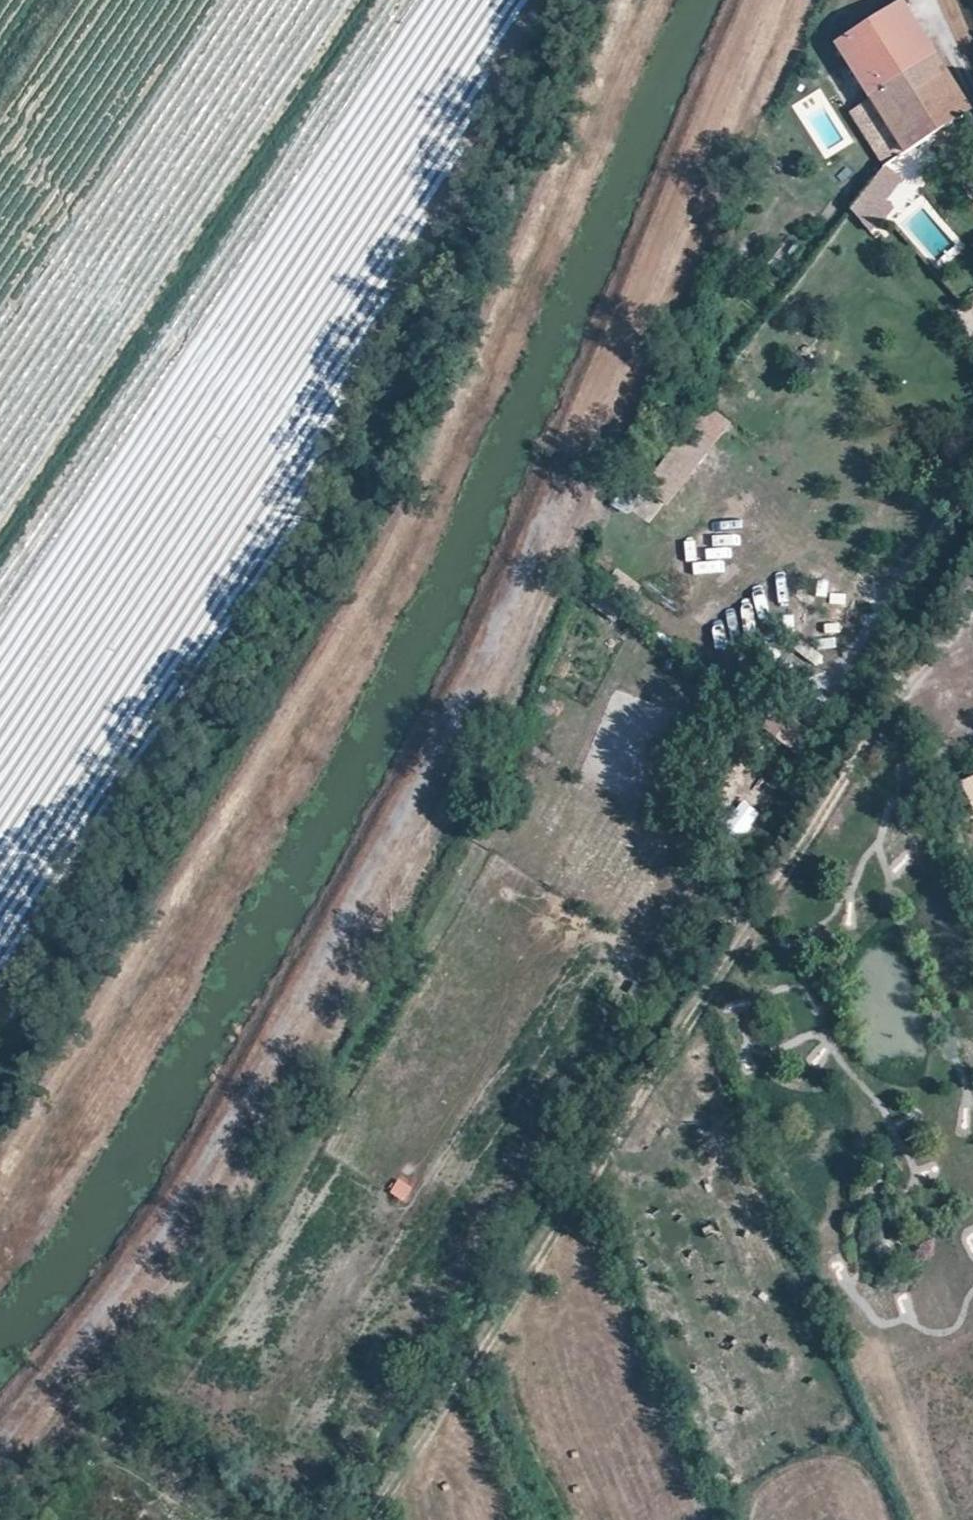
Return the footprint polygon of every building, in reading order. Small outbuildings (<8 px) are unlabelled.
[(906,4),(839,45),(873,100),(939,57),(906,4)] [(939,57),(873,100),(905,153),(972,112),(939,57)] [(889,164),(854,209),(876,234),(898,206),(890,200),(907,178),(889,164)] [(835,592),(841,581),(814,566),(808,577),(835,592)] [(826,610),(828,612),(821,623),(839,635),(856,611),(835,597),(826,610)] [(796,749),(809,727),(769,702),(756,723),(796,749)] [(961,781),(972,808),(972,776),(961,781)] [(721,827),(739,842),(762,813),(744,799),(721,827)]
